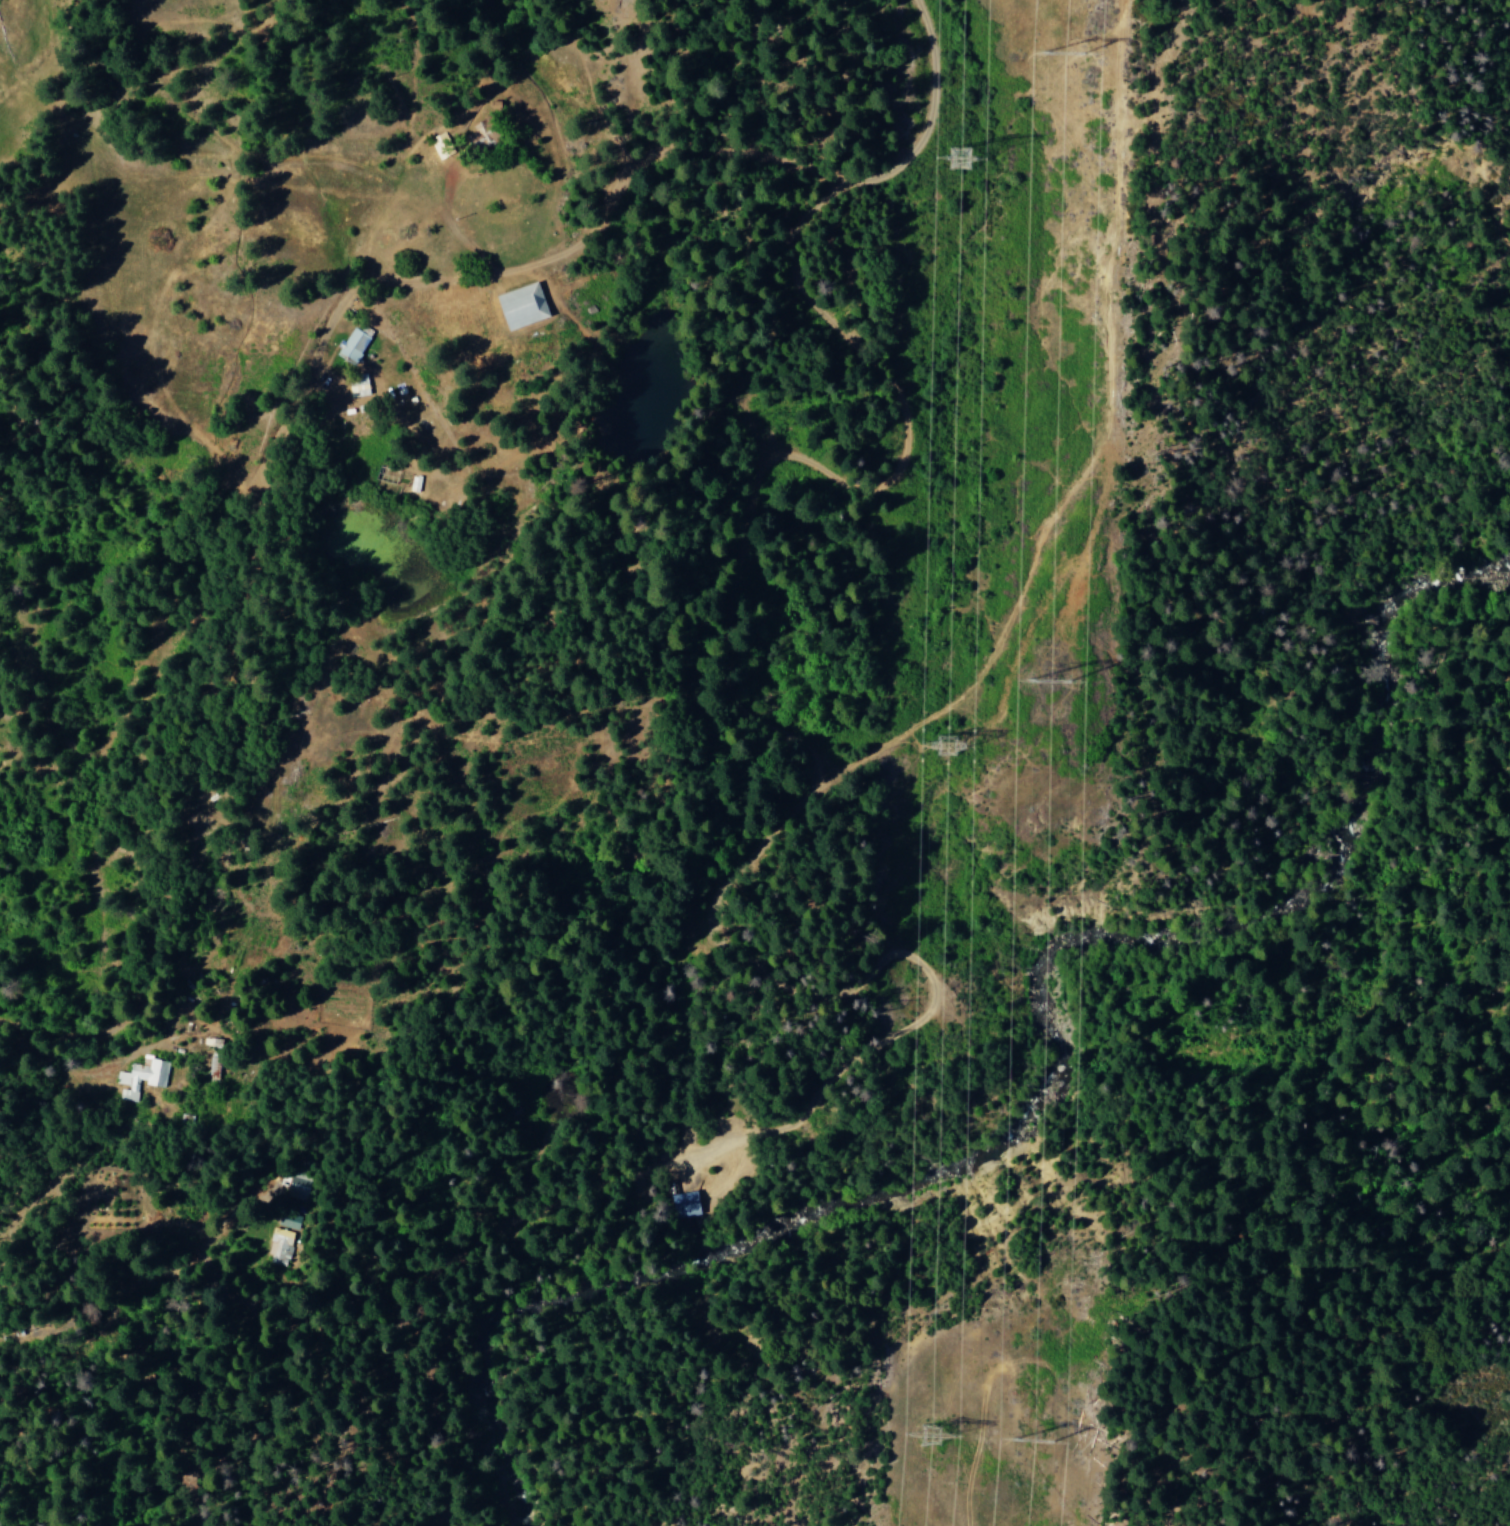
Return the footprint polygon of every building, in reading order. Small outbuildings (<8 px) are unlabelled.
[(547,318),(534,282),(491,298),(504,333),(547,318)] [(352,366),(375,333),(358,322),(344,343),(342,342),(334,354),(352,366)] [(374,481),(396,487),(400,473),(378,467),(374,481)] [(164,1087),(168,1061),(142,1057),(141,1065),(129,1064),(127,1074),(117,1072),(114,1086),(120,1087),(118,1100),(135,1103),(138,1083),(164,1087)] [(291,1175),(286,1198),(304,1202),(309,1179),(291,1175)] [(670,1196),(674,1219),(698,1215),(694,1192),(670,1196)] [(277,1226),(298,1231),(301,1218),(281,1212),(277,1226)] [(294,1234),(273,1229),(265,1262),(286,1267),(294,1234)]
